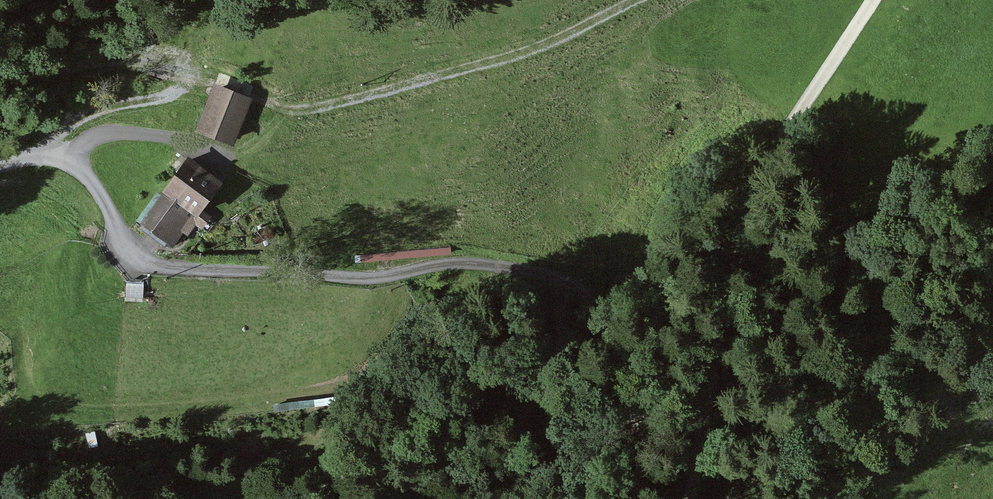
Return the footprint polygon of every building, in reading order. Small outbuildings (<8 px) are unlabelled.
[(253,104),(216,88),(196,132),(233,149),(253,104)] [(139,222),(140,223),(174,249),(191,226),(202,234),(217,215),(203,205),(218,184),(186,160),(139,222)]
